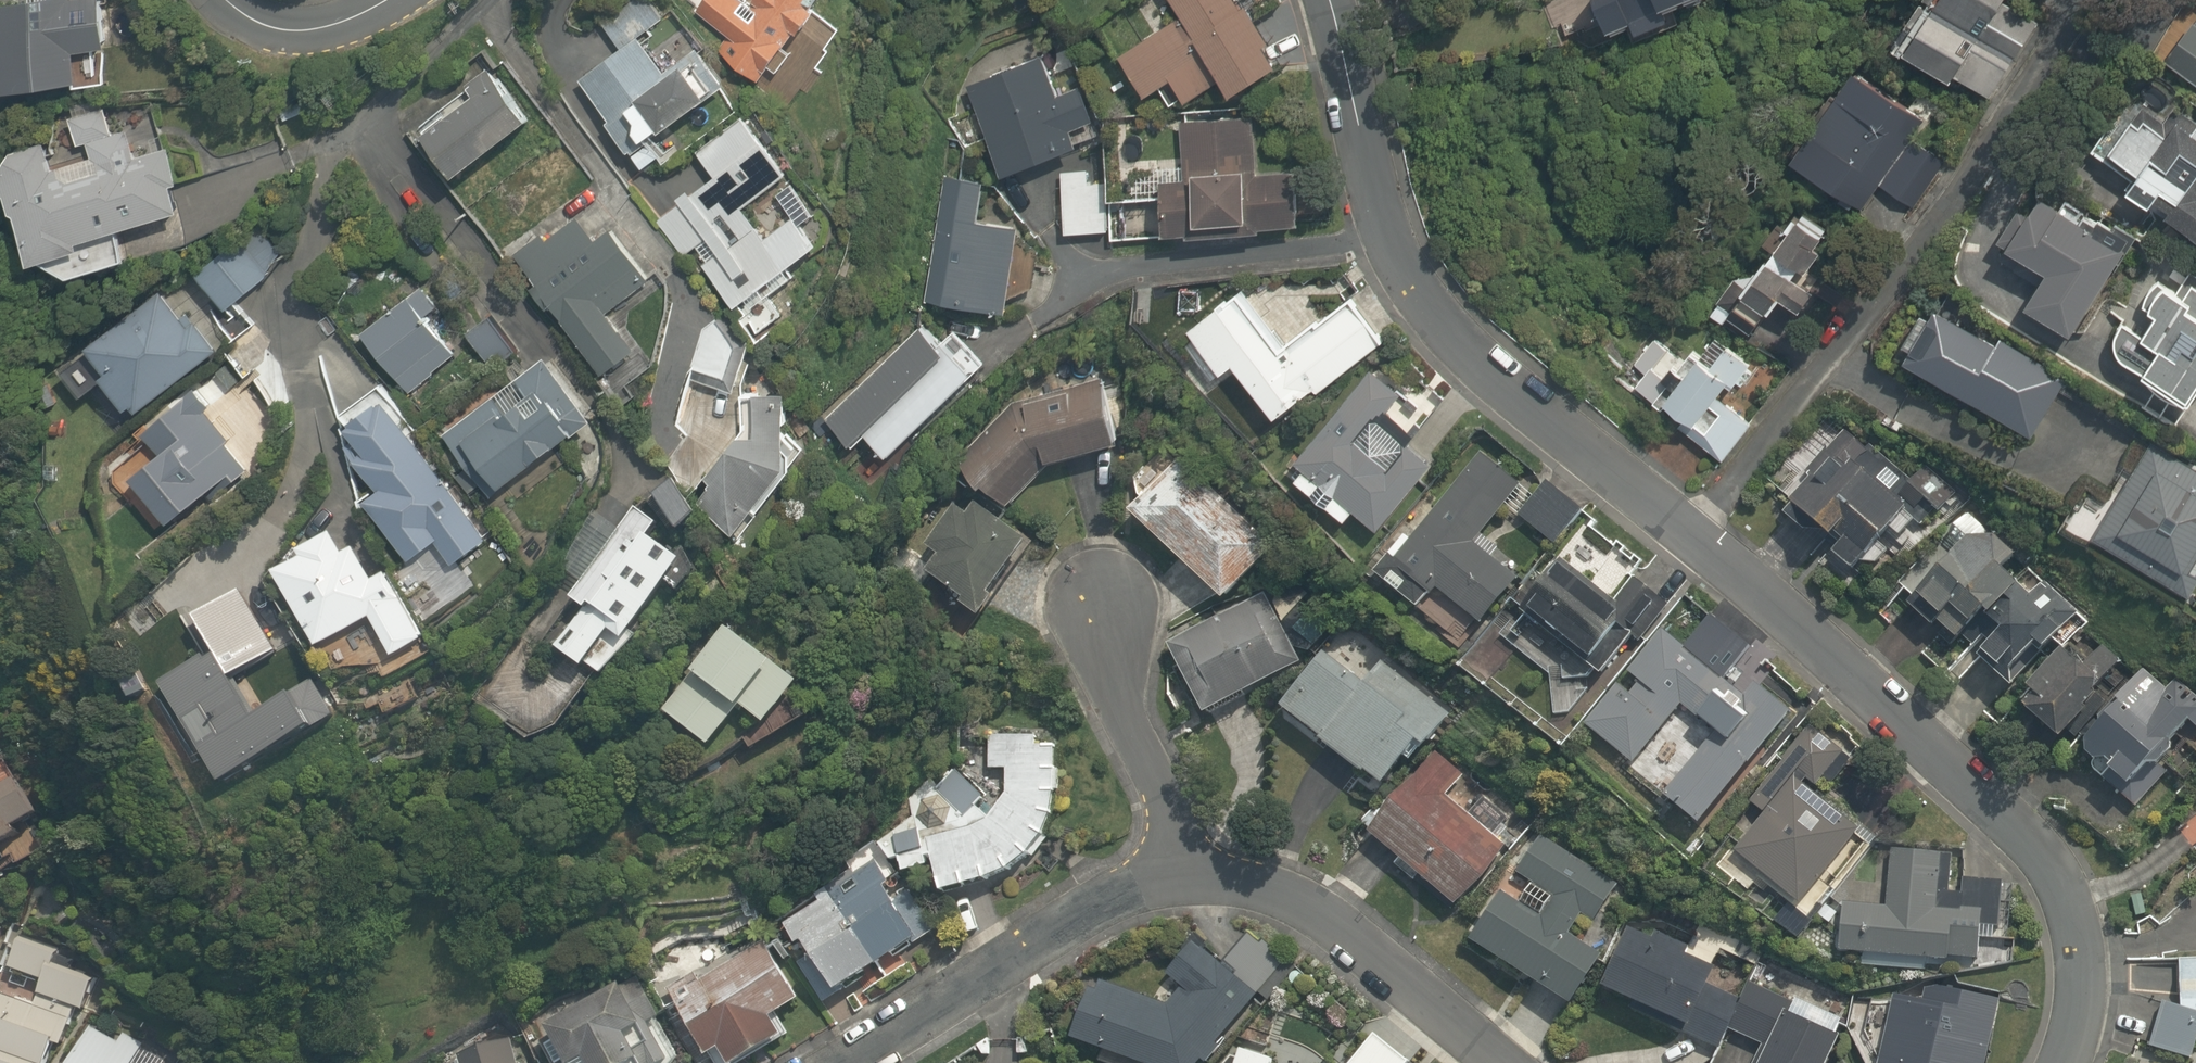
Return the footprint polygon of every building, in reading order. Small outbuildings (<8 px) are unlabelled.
[(10,88),(87,78),(83,48),(109,45),(103,0),(55,0),(0,7),(0,53),(6,52),(10,88)] [(670,14),(663,3),(657,7),(652,0),(630,0),(608,24),(629,53),(585,83),(634,152),(728,86),(700,45),(688,53),(664,19),(670,14)] [(783,58),(828,0),(759,0),(754,6),(764,15),(760,21),(774,32),(765,44),(783,58)] [(1190,103),(1228,77),(1239,93),(1283,64),(1241,0),(1180,0),(1189,14),(1127,55),(1155,97),(1177,83),(1190,103)] [(1716,11),(1713,0),(1597,0),(1610,42),(1636,34),(1639,44),(1676,33),(1673,24),(1716,11)] [(2023,0),(1931,0),(1905,46),(1997,100),(2047,14),(2023,0)] [(2171,62),(2195,78),(2195,23),(2171,62)] [(1094,121),(1078,83),(1059,91),(1045,56),(974,85),(1011,173),(1087,141),(1081,126),(1094,121)] [(484,90),(429,135),(465,178),(543,114),(502,63),(478,83),(484,90)] [(1930,108),(1864,69),(1810,161),(1871,197),(1878,185),(1910,204),(1942,150),(1914,134),(1930,108)] [(2136,88),(2091,148),(2195,227),(2195,133),(2136,88)] [(20,191),(43,262),(76,276),(131,261),(123,230),(177,216),(150,113),(111,124),(109,113),(76,121),(82,146),(89,144),(93,157),(58,167),(51,140),(20,148),(5,183),(20,191)] [(743,309),(829,245),(812,222),(821,215),(746,113),(698,149),(717,174),(660,217),(689,256),(712,238),(724,254),(710,264),(743,309)] [(1186,178),(1167,178),(1169,238),(1269,234),(1269,227),(1309,226),(1307,165),(1258,166),(1257,118),(1184,120),(1186,178)] [(1088,168),(1060,171),(1065,235),(1107,232),(1103,178),(1089,179),(1088,168)] [(990,221),(995,178),(944,172),(929,299),(1010,309),(1020,225),(990,221)] [(2127,245),(2038,196),(2009,248),(2056,274),(2037,307),(2080,330),(2127,245)] [(646,285),(590,204),(517,255),(555,310),(560,306),(610,378),(640,357),(608,311),(646,285)] [(1838,230),(1811,213),(1791,244),(1817,262),(1838,230)] [(242,234),(197,268),(229,309),(273,275),(242,234)] [(1805,310),(1822,286),(1779,255),(1742,307),(1769,327),(1789,299),(1805,310)] [(2126,315),(2118,327),(2117,337),(2118,345),(2120,352),(2126,358),(2195,399),(2195,286),(2188,300),(2155,281),(2143,301),(2159,311),(2149,329),(2126,315)] [(106,379),(134,416),(220,352),(173,289),(66,368),(86,394),(106,379)] [(1244,360),(1281,412),(1387,336),(1360,297),(1285,351),(1243,292),(1197,326),(1229,371),(1244,360)] [(409,296),(365,331),(409,386),(453,351),(409,296)] [(1941,305),(1910,359),(2027,425),(2058,371),(1941,305)] [(491,318),(469,335),(491,364),(513,347),(491,318)] [(732,387),(737,346),(715,324),(700,342),(694,382),(732,387)] [(870,432),(892,457),(983,375),(936,324),(829,421),(854,447),(870,432)] [(1744,386),(1759,366),(1718,335),(1695,365),(1656,336),(1636,362),(1644,367),(1633,380),(1672,410),(1677,403),(1703,423),(1698,430),(1728,452),(1753,419),(1725,397),(1738,381),(1744,386)] [(442,431),(483,491),(594,417),(553,357),(442,431)] [(1370,370),(1302,455),(1311,462),(1300,476),(1354,520),(1365,507),(1389,526),(1437,466),(1382,421),(1402,396),(1370,370)] [(1127,442),(1113,376),(1017,401),(965,457),(1014,502),(1056,457),(1127,442)] [(196,392),(149,429),(167,452),(142,471),(168,504),(192,484),(206,501),(253,464),(196,392)] [(756,396),(756,434),(746,438),(703,497),(746,529),(808,448),(797,441),(795,394),(756,396)] [(370,500),(416,563),(443,542),(456,559),(491,534),(391,397),(352,426),(362,440),(350,449),(382,491),(370,500)] [(1906,478),(1885,462),(1890,456),(1858,432),(1791,519),(1858,570),(1909,504),(1894,493),(1906,478)] [(2160,448),(2100,539),(2189,598),(2195,587),(2195,472),(2160,448)] [(1390,558),(1376,577),(1421,611),(1437,590),(1487,627),(1522,582),(1474,546),(1524,480),(1485,451),(1399,565),(1390,558)] [(1180,463),(1135,513),(1232,602),(1277,552),(1180,463)] [(1586,508),(1551,480),(1524,513),(1559,541),(1586,508)] [(676,481),(659,496),(689,531),(706,516),(676,481)] [(669,521),(639,502),(577,597),(591,607),(565,648),(611,678),(692,554),(661,534),(669,521)] [(948,556),(937,573),(973,596),(969,602),(989,615),(1037,542),(983,506),(975,519),(967,513),(941,552),(948,556)] [(276,575),(324,652),(371,622),(394,657),(427,637),(387,572),(382,576),(352,527),(276,575)] [(1967,638),(2022,581),(2008,567),(2019,556),(1989,528),(1918,602),(1943,627),(1949,621),(1967,638)] [(248,751),(282,733),(268,710),(265,712),(259,701),(261,700),(234,657),(228,655),(246,579),(205,569),(188,639),(180,638),(171,674),(193,679),(190,696),(223,704),(248,751)] [(1667,602),(1642,580),(1608,619),(1566,582),(1539,612),(1607,671),(1667,602)] [(2040,603),(2026,589),(1998,616),(2012,630),(1993,649),(2014,671),(2077,609),(2055,587),(2040,603)] [(1268,595),(1174,643),(1210,715),(1304,667),(1268,595)] [(1673,796),(1711,825),(1799,708),(1736,660),(1749,643),(1707,612),(1681,646),(1663,633),(1592,727),(1637,761),(1679,706),(1719,735),(1673,796)] [(772,725),(807,672),(734,622),(671,716),(722,750),(749,709),(772,725)] [(1344,650),(1334,643),(1287,706),(1394,785),(1426,743),(1430,746),(1454,715),(1352,640),(1344,650)] [(2116,684),(2074,650),(2031,703),(2073,737),(2116,684)] [(2176,680),(2169,689),(2145,673),(2092,750),(2143,786),(2188,722),(2195,728),(2195,694),(2176,680)] [(1872,824),(1823,784),(1846,756),(1818,733),(1758,806),(1766,813),(1737,849),(1805,905),(1872,824)] [(1060,759),(1057,740),(993,735),(993,769),(1008,769),(1007,794),(990,817),(978,810),(973,817),(962,827),(949,833),(936,835),(948,896),(960,894),(984,887),(1006,876),(1025,860),(1041,841),(1052,819),(1059,796),(1061,771),(1060,759)] [(1462,907),(1509,851),(1470,818),(1490,794),(1439,751),(1372,829),(1462,907)] [(5,849),(27,831),(24,828),(44,811),(2,759),(0,761),(0,848),(5,849)] [(1604,959),(1572,938),(1587,915),(1595,920),(1616,887),(1545,840),(1524,873),(1539,883),(1523,906),(1508,897),(1481,938),(1577,1000),(1604,959)] [(1996,929),(2000,879),(1964,876),(1966,854),(1891,849),(1887,911),(1846,908),(1843,952),(1977,963),(1980,928),(1996,929)] [(814,939),(847,991),(935,937),(887,860),(789,920),(804,945),(814,939)] [(1724,966),(1637,928),(1612,987),(1695,1023),(1690,1034),(1718,1046),(1739,999),(1714,988),(1724,966)] [(0,929),(0,957),(9,932),(0,929)] [(1079,1044),(1132,1062),(1210,1062),(1263,996),(1275,1006),(1303,971),(1252,931),(1226,964),(1201,944),(1174,978),(1186,987),(1172,1006),(1099,983),(1079,1044)] [(1,1046),(0,1049),(0,1062),(51,1062),(58,1043),(64,1045),(77,1008),(84,1011),(95,980),(56,966),(61,951),(22,938),(11,968),(49,981),(45,994),(0,978),(0,1046),(1,1046)] [(714,1053),(723,1047),(733,1062),(743,1062),(785,1037),(773,1017),(804,998),(768,940),(678,995),(714,1053)] [(2164,1001),(2152,1046),(2195,1057),(2195,955),(2179,956),(2183,1006),(2164,1001)] [(683,1060),(662,1025),(667,1022),(640,977),(558,1026),(563,1035),(540,1049),(549,1062),(678,1062),(683,1060)] [(1896,993),(1884,1062),(1990,1062),(2001,996),(1926,984),(1923,998),(1896,993)] [(1850,1042),(1784,1010),(1788,1003),(1753,986),(1733,1029),(1771,1047),(1763,1062),(1840,1062),(1850,1042)] [(97,1021),(73,1062),(172,1062),(97,1021)] [(1417,1062),(1374,1031),(1350,1062),(1417,1062)] [(516,1036),(456,1055),(458,1062),(524,1062),(516,1036)] [(1281,1059),(1245,1048),(1241,1062),(1280,1062),(1281,1059)]
